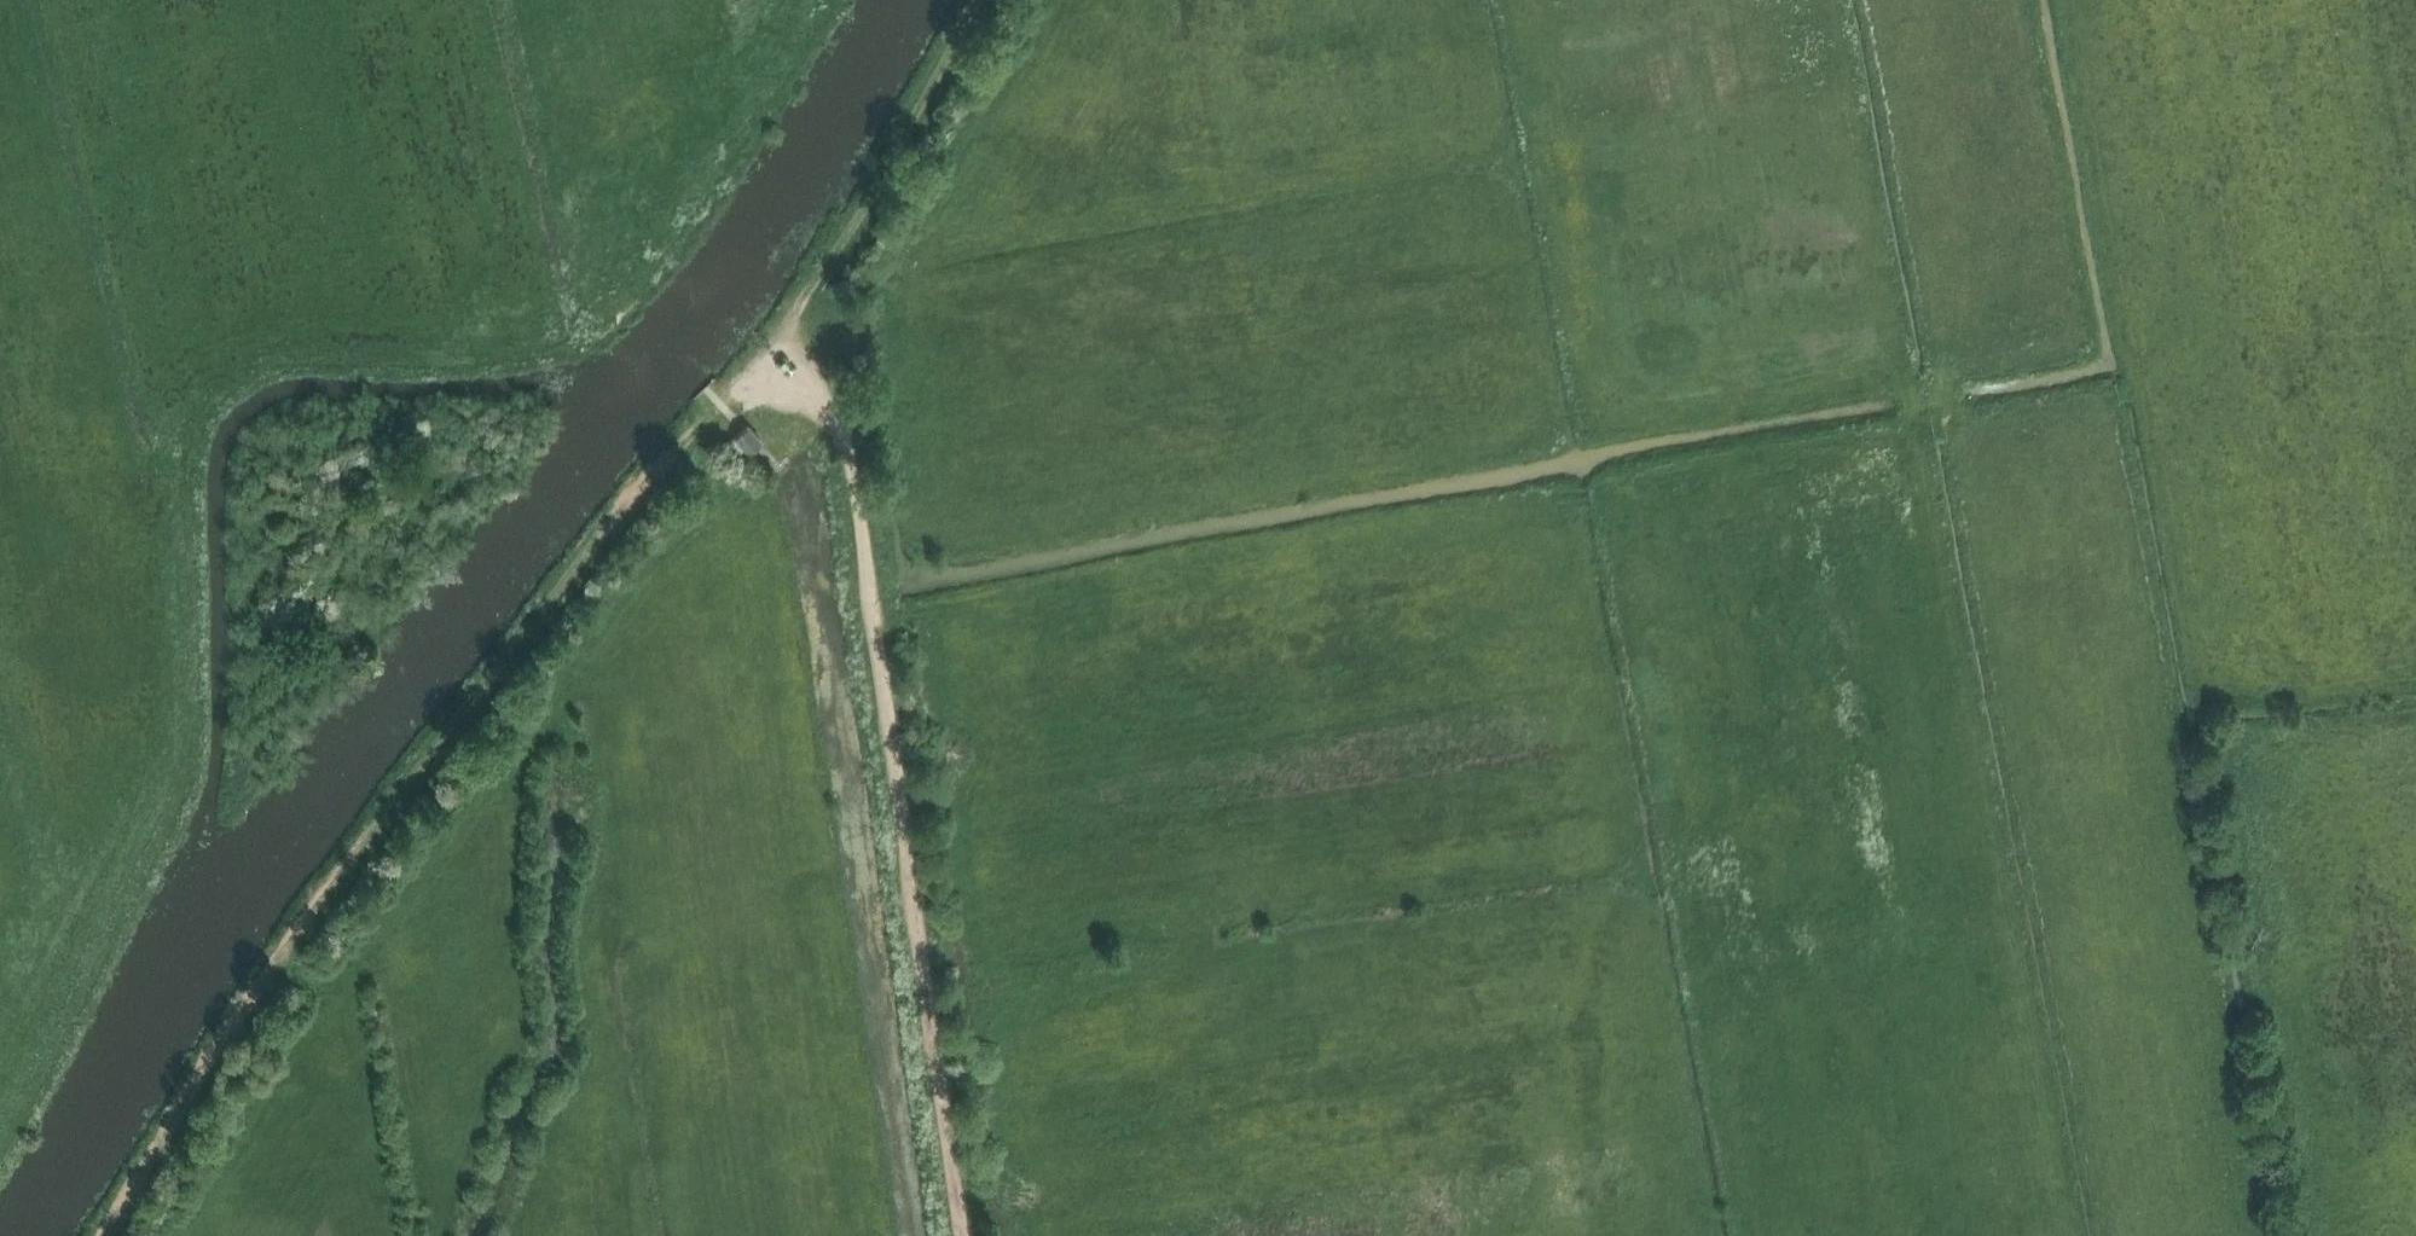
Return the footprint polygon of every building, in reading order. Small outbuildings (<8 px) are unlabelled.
[(750,449),(761,438),(748,425),(737,436),(750,449)] [(744,445),(736,436),(727,444),(736,453),(744,445)]
